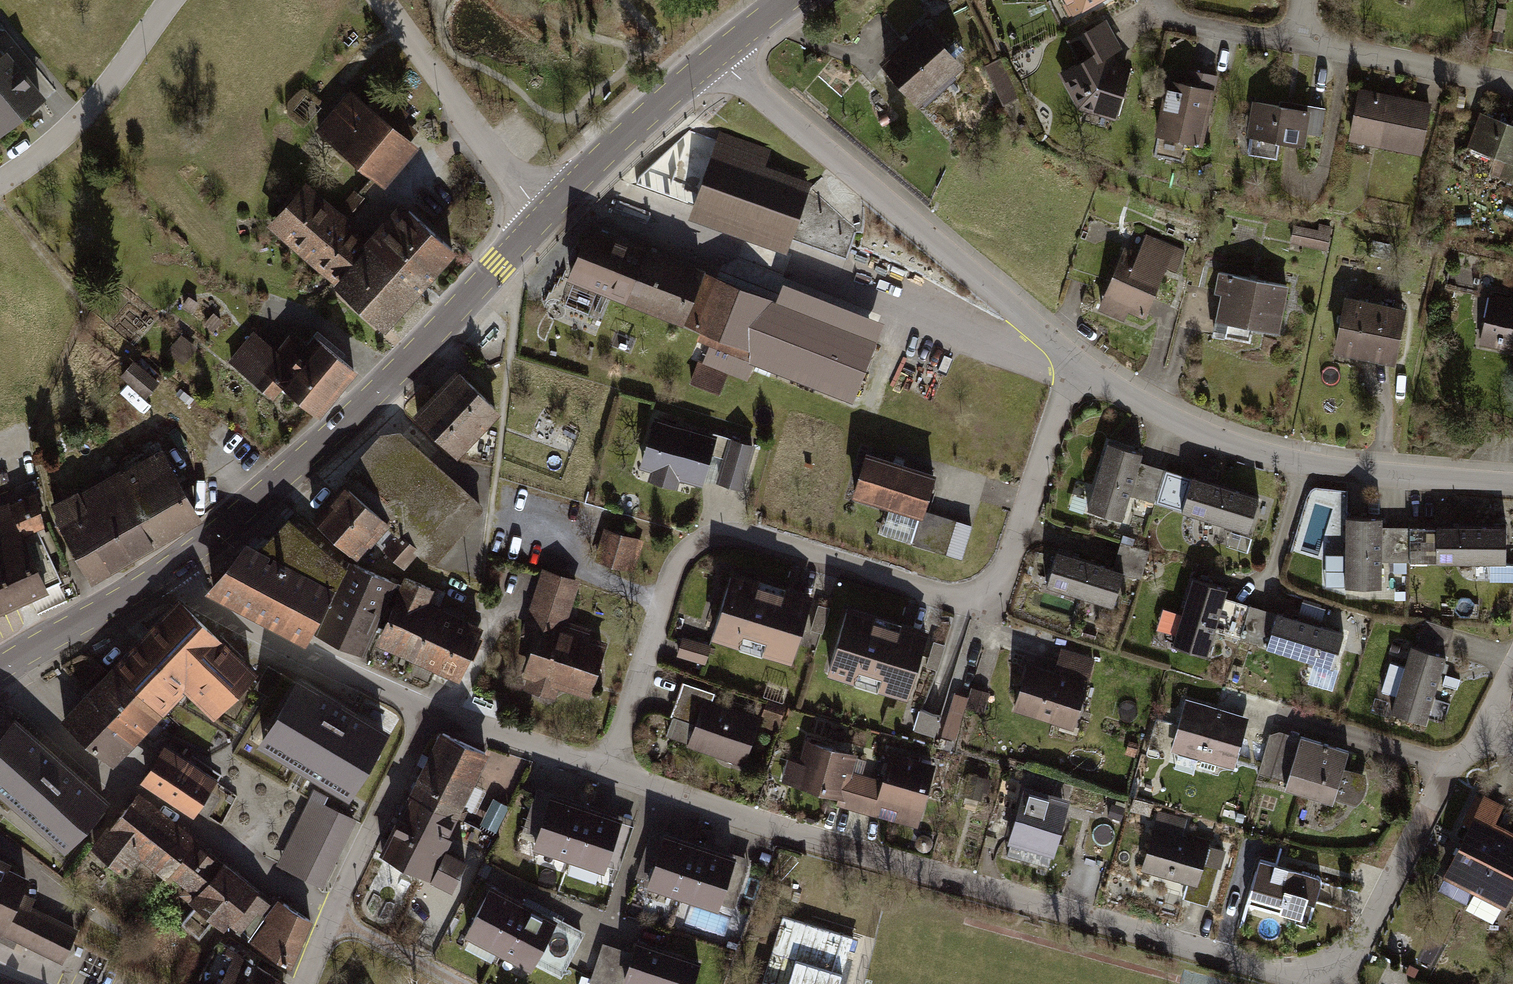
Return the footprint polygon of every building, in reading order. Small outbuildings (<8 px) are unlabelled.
[(1069,2),(1064,4),(1069,13),(1093,0),(1068,0),(1069,2)] [(1081,97),(1083,96),(1088,106),(1113,114),(1127,69),(1111,64),(1111,61),(1107,53),(1112,50),(1099,25),(1070,40),(1082,62),(1064,73),(1076,95),(1077,97),(1079,98),(1081,97)] [(924,27),(886,60),(889,65),(888,66),(888,74),(893,80),(900,80),(901,79),(919,99),(957,66),(952,60),(963,50),(955,40),(944,50),(924,27)] [(0,59),(0,128),(1,130),(40,98),(5,55),(0,59)] [(1017,97),(1000,59),(986,65),(1003,103),(1017,97)] [(1194,86),(1169,81),(1158,134),(1200,143),(1209,101),(1210,102),(1215,76),(1197,72),(1194,86)] [(1392,100),(1359,94),(1351,135),(1420,149),(1429,105),(1393,98),(1392,100)] [(361,99),(328,137),(373,176),(406,138),(361,99)] [(1307,110),(1256,102),(1248,153),(1277,158),(1280,140),(1301,144),(1307,110)] [(1472,145),(1498,155),(1491,175),(1512,183),(1512,127),(1483,115),(1472,145)] [(718,140),(695,204),(791,238),(846,258),(855,233),(807,191),(760,174),(766,157),(718,140)] [(306,186),(303,191),(329,214),(324,220),(336,230),(341,224),(360,240),(356,244),(363,250),(353,261),(359,266),(376,247),(344,219),(340,215),(306,186)] [(340,277),(340,276),(353,261),(363,250),(356,244),(360,240),(341,224),(336,230),(324,220),(329,214),(303,191),(276,221),(302,243),(298,247),(313,260),(316,256),(340,277)] [(363,198),(355,192),(342,207),(344,210),(340,215),(344,219),(363,198)] [(791,238),(695,204),(690,218),(786,252),(791,238)] [(359,266),(353,261),(340,276),(346,281),(341,286),(384,324),(451,248),(408,210),(376,247),(359,266)] [(1295,226),(1292,240),(1326,248),(1330,227),(1321,225),(1319,231),(1295,226)] [(585,238),(571,274),(703,327),(700,335),(715,341),(707,360),(747,376),(754,358),(850,395),(872,340),(598,232),(585,238)] [(1125,249),(1105,297),(1143,314),(1160,275),(1157,273),(1161,264),(1175,271),(1184,250),(1146,234),(1137,254),(1125,249)] [(1450,264),(1445,286),(1477,292),(1482,270),(1450,264)] [(1286,285),(1219,271),(1215,290),(1223,291),(1217,318),(1222,319),(1218,336),(1250,342),(1253,326),(1276,330),(1286,285)] [(1489,296),(1480,341),(1512,347),(1512,301),(1489,296)] [(1402,310),(1346,299),(1336,347),(1393,358),(1402,310)] [(250,338),(231,361),(255,381),(265,370),(316,413),(353,369),(318,339),(307,353),(302,349),(291,363),(278,352),(273,358),(250,338)] [(122,375),(146,395),(157,382),(133,362),(122,375)] [(719,392),(727,373),(699,362),(691,381),(719,392)] [(459,374),(417,417),(452,451),(474,428),(478,432),(483,427),(479,423),(494,407),(459,374)] [(713,438),(655,421),(642,464),(655,468),(652,478),(674,485),(677,474),(700,481),(709,454),(725,459),(719,480),(740,487),(752,447),(714,436),(713,438)] [(339,480),(345,485),(352,490),(388,449),(414,446),(415,444),(400,431),(380,433),(339,480)] [(1141,452),(1108,442),(1088,509),(1121,519),(1129,495),(1155,503),(1164,475),(1137,467),(1141,452)] [(345,485),(315,519),(352,552),(354,551),(358,555),(373,537),(384,547),(384,548),(402,565),(416,548),(425,556),(435,559),(479,510),(479,508),(480,506),(479,504),(478,503),(414,446),(388,449),(352,490),(345,485)] [(73,541),(93,575),(145,546),(196,517),(160,453),(122,476),(122,475),(97,488),(102,496),(83,505),(83,507),(63,517),(60,518),(69,535),(66,537),(69,543),(73,541)] [(933,476),(866,455),(855,493),(920,513),(911,543),(961,558),(971,526),(922,511),(933,476)] [(1190,483),(1164,475),(1155,503),(1248,531),(1259,498),(1192,477),(1190,483)] [(56,503),(60,511),(80,501),(76,493),(56,503)] [(61,580),(38,529),(43,526),(36,495),(22,501),(24,506),(0,517),(0,607),(61,580)] [(80,501),(60,511),(63,517),(83,507),(83,505),(80,501)] [(297,515),(258,556),(337,601),(354,564),(297,515)] [(1381,517),(1346,517),(1346,586),(1381,587),(1381,561),(1408,561),(1409,532),(1381,532),(1381,517)] [(1436,532),(1409,532),(1408,561),(1506,562),(1506,527),(1436,527),(1436,532)] [(635,539),(606,530),(597,559),(626,568),(635,539)] [(1112,569),(1057,552),(1046,585),(1113,605),(1123,573),(1141,578),(1149,551),(1120,542),(1112,569)] [(402,585),(354,564),(337,601),(258,556),(245,549),(213,587),(307,637),(311,628),(362,651),(374,623),(380,608),(390,612),(402,585)] [(1345,554),(1325,554),(1325,586),(1345,586),(1345,554)] [(1490,563),(1490,579),(1512,578),(1512,563),(1490,563)] [(565,613),(576,582),(544,572),(534,603),(565,613)] [(810,601),(730,576),(713,631),(741,640),(743,632),(766,639),(764,647),(793,656),(810,601)] [(418,656),(438,611),(423,605),(431,588),(406,577),(402,585),(390,612),(380,608),(374,623),(383,627),(378,639),(418,656)] [(1206,655),(1214,630),(1224,597),(1227,588),(1194,578),(1173,645),(1206,655)] [(1250,605),(1224,597),(1214,630),(1240,638),(1250,605)] [(179,602),(142,641),(186,686),(214,713),(251,675),(219,644),(221,642),(179,602)] [(559,632),(561,623),(565,613),(534,603),(525,633),(538,637),(542,626),(559,632)] [(821,632),(829,608),(819,605),(811,629),(821,632)] [(1240,638),(1266,646),(1277,613),(1250,605),(1240,638)] [(438,611),(418,656),(458,674),(478,629),(438,611)] [(926,637),(846,612),(829,667),(856,675),(859,668),(882,675),(880,682),(909,692),(926,637)] [(1344,633),(1277,613),(1266,646),(1333,667),(1344,633)] [(538,637),(527,672),(578,688),(586,664),(595,667),(602,645),(583,639),(586,631),(561,623),(559,632),(542,626),(538,637)] [(709,647),(683,639),(678,653),(704,661),(709,647)] [(176,696),(186,686),(142,641),(104,679),(123,697),(134,686),(157,707),(172,692),(176,696)] [(926,665),(937,669),(945,645),(934,641),(926,665)] [(1416,646),(1412,645),(1405,666),(1391,661),(1382,691),(1396,696),(1391,711),(1425,722),(1445,655),(1416,646)] [(1028,666),(1019,695),(1041,702),(1039,708),(1055,713),(1053,719),(1072,725),(1084,685),(1092,659),(1065,651),(1057,675),(1028,666)] [(1460,679),(1445,674),(1442,684),(1457,689),(1460,679)] [(123,697),(104,679),(64,720),(108,759),(157,707),(134,686),(123,697)] [(699,716),(690,743),(742,761),(756,720),(710,704),(714,692),(685,682),(676,708),(699,716)] [(297,683),(263,741),(349,792),(383,734),(297,683)] [(976,690),(972,703),(984,707),(988,694),(976,690)] [(956,738),(968,696),(954,692),(942,734),(956,738)] [(784,707),(767,701),(762,714),(779,720),(784,707)] [(1224,713),(1188,702),(1185,702),(1184,704),(1178,725),(1183,727),(1178,746),(1177,748),(1179,750),(1202,757),(1199,767),(1214,771),(1217,761),(1230,764),(1233,765),(1235,763),(1243,733),(1224,728),(1228,716),(1227,714),(1224,713)] [(912,704),(910,724),(939,727),(941,707),(912,704)] [(16,802),(54,760),(55,759),(14,723),(0,738),(0,788),(16,802)] [(412,794),(454,815),(485,753),(443,733),(412,794)] [(1298,743),(1270,734),(1258,773),(1345,800),(1345,798),(1354,801),(1357,799),(1359,797),(1360,794),(1362,791),(1363,787),(1363,783),(1363,779),(1362,776),(1353,773),(1353,772),(1343,768),(1348,750),(1301,736),(1298,743)] [(788,758),(782,778),(840,795),(839,799),(855,804),(862,777),(848,773),(853,756),(808,743),(803,762),(788,758)] [(1158,751),(1157,750),(1150,748),(1148,748),(1147,749),(1147,750),(1146,753),(1147,754),(1148,756),(1153,757),(1156,757),(1157,757),(1158,756),(1159,755),(1159,753),(1158,752),(1158,751)] [(509,753),(496,791),(515,798),(528,759),(509,753)] [(169,760),(161,755),(146,778),(195,810),(214,781),(173,754),(169,760)] [(870,780),(862,806),(878,810),(881,801),(919,811),(932,767),(892,755),(884,783),(870,780)] [(73,777),(54,760),(16,802),(65,845),(103,802),(74,776),(73,777)] [(983,781),(970,777),(967,786),(981,790),(983,781)] [(979,798),(981,790),(967,786),(965,795),(979,798)] [(1051,798),(1025,790),(1011,840),(1052,852),(1064,811),(1049,807),(1051,798)] [(454,815),(412,794),(402,814),(401,813),(382,853),(452,887),(465,861),(438,848),(454,815)] [(168,872),(169,869),(191,839),(136,795),(95,848),(123,871),(140,850),(168,872)] [(1477,885),(1503,833),(1490,826),(1501,806),(1484,798),(1484,799),(1476,796),(1470,807),(1478,811),(1447,870),(1477,885)] [(570,856),(586,809),(551,797),(535,844),(570,856)] [(1131,808),(1140,810),(1143,800),(1134,798),(1131,808)] [(351,818),(313,800),(281,864),(320,883),(351,818)] [(506,808),(493,801),(483,821),(496,828),(506,808)] [(1112,804),(1108,815),(1120,819),(1123,808),(1112,804)] [(586,809),(570,856),(603,867),(619,820),(586,809)] [(1179,818),(1159,812),(1143,868),(1149,870),(1148,871),(1168,876),(1168,875),(1195,883),(1191,895),(1209,900),(1219,866),(1214,864),(1215,859),(1222,857),(1223,850),(1175,835),(1179,818)] [(1477,885),(1467,904),(1495,918),(1504,899),(1506,900),(1512,885),(1512,838),(1503,833),(1477,885)] [(683,894),(698,847),(665,836),(649,883),(683,894)] [(268,904),(191,839),(169,869),(189,884),(182,894),(196,905),(181,922),(199,936),(214,918),(224,926),(230,918),(237,925),(242,925),(240,933),(290,966),(310,920),(284,903),(272,919),(264,912),(268,904)] [(733,859),(698,847),(683,894),(718,905),(733,859)] [(1277,863),(1260,858),(1257,871),(1255,870),(1247,899),(1280,908),(1279,913),(1301,919),(1306,901),(1315,903),(1321,881),(1321,879),(1321,878),(1320,876),(1319,875),(1302,870),(1302,871),(1276,864),(1277,863)] [(60,958),(74,928),(15,899),(25,879),(4,868),(6,864),(0,861),(0,928),(60,958)] [(498,948),(521,904),(490,888),(467,932),(498,948)] [(554,922),(521,904),(498,948),(531,965),(535,958),(554,922)] [(762,983),(838,983),(853,936),(783,915),(762,983)] [(581,936),(554,922),(535,958),(563,972),(581,936)] [(208,963),(242,983),(283,983),(254,964),(259,956),(230,937),(225,945),(220,942),(208,963)] [(637,941),(630,961),(601,951),(590,982),(592,983),(591,983),(623,983),(625,978),(642,983),(691,983),(699,962),(637,941)] [(208,963),(196,983),(242,983),(208,963)] [(591,978),(581,975),(579,983),(589,983),(591,978)]
